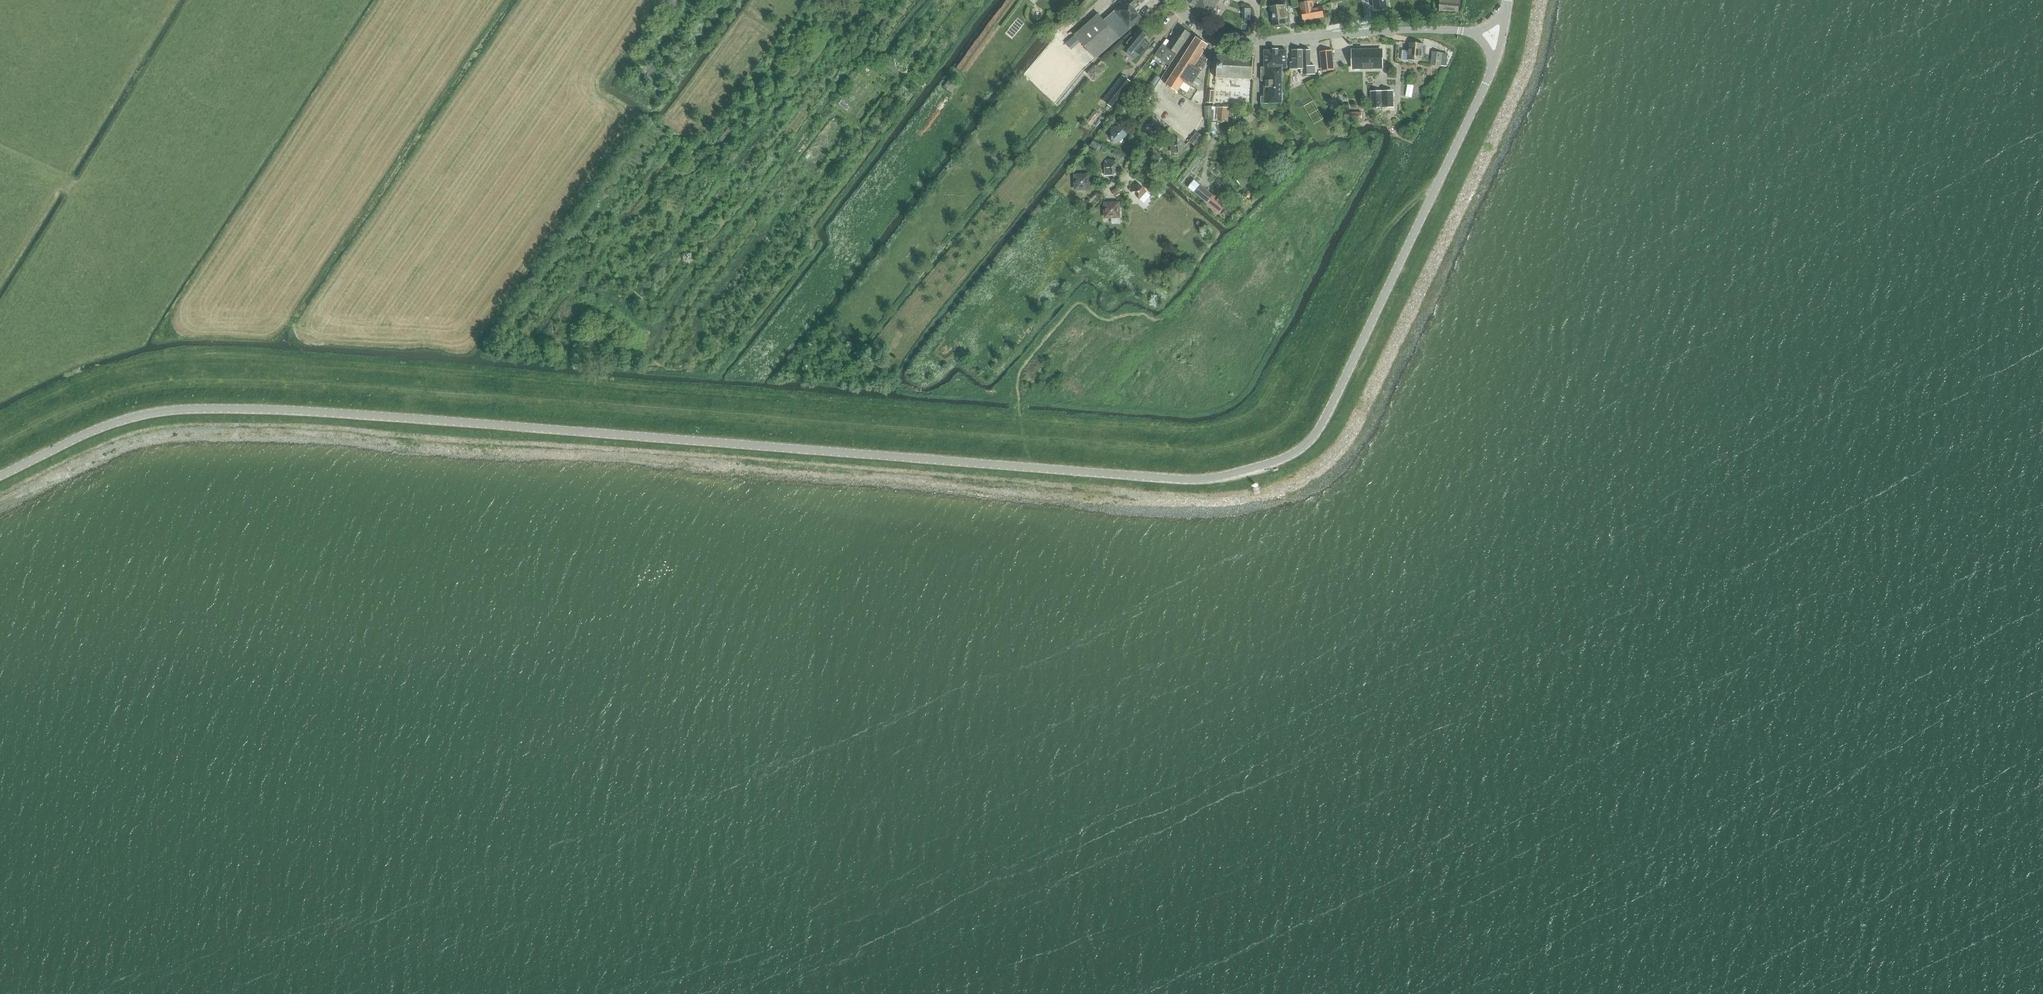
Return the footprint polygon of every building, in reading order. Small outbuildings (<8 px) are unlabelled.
[(1095,59),(1142,18),(1134,9),(1144,0),(1127,0),(1104,21),(1098,14),(1074,35),(1095,59)] [(1187,1),(1187,3),(1193,8),(1195,7),(1207,17),(1220,0),(1186,0),(1187,1)] [(1285,2),(1279,3),(1279,6),(1271,7),(1273,25),(1286,24),(1285,18),(1288,18),(1286,7),(1294,6),(1293,0),(1285,0),(1285,2)] [(1374,8),(1387,6),(1386,0),(1373,0),(1374,8)] [(1439,11),(1459,12),(1460,0),(1440,0),(1439,11)] [(1314,8),(1313,1),(1300,3),(1303,20),(1324,17),(1322,6),(1314,8)] [(1138,29),(1124,46),(1131,52),(1129,55),(1134,59),(1138,54),(1140,55),(1150,43),(1145,39),(1147,36),(1138,29)] [(1154,55),(1169,65),(1190,36),(1180,29),(1167,48),(1162,44),(1154,55)] [(1196,37),(1166,84),(1191,100),(1197,90),(1191,87),(1209,59),(1210,46),(1196,37)] [(1408,60),(1422,61),(1423,43),(1409,42),(1408,60)] [(1354,68),(1354,69),(1361,69),(1361,67),(1382,67),(1382,50),(1364,50),(1364,49),(1357,49),(1357,51),(1353,51),(1353,68),(1354,68)] [(1264,97),(1261,97),(1261,104),(1282,103),(1282,68),(1286,68),(1286,50),(1278,50),(1273,50),(1264,50),(1265,67),(1261,67),(1261,81),(1264,81),(1264,97)] [(1291,62),(1291,75),(1315,74),(1315,66),(1310,66),(1310,50),(1292,50),(1293,62),(1291,62)] [(1320,51),(1322,71),(1334,70),(1332,50),(1320,51)] [(1432,52),(1431,65),(1446,66),(1447,54),(1432,52)] [(1253,80),(1254,79),(1252,78),(1253,58),(1255,57),(1254,56),(1253,57),(1245,57),(1245,56),(1244,55),(1244,57),(1237,56),(1237,55),(1236,55),(1236,56),(1228,56),(1228,55),(1227,55),(1227,56),(1218,55),(1217,54),(1216,55),(1218,56),(1217,76),(1215,78),(1216,78),(1217,77),(1226,78),(1226,79),(1227,79),(1227,78),(1235,78),(1235,80),(1236,80),(1236,78),(1243,78),(1243,80),(1244,80),(1244,78),(1252,79),(1253,80)] [(1103,101),(1111,107),(1131,82),(1125,77),(1114,91),(1112,90),(1103,101)] [(950,99),(959,86),(949,79),(940,92),(950,99)] [(1372,91),(1372,107),(1392,107),(1392,91),(1372,91)] [(69,101),(67,93),(53,96),(54,104),(69,101)] [(1213,107),(1212,121),(1228,121),(1228,107),(1213,107)] [(1143,119),(1142,126),(1146,125),(1153,125),(1153,133),(1154,133),(1158,136),(1164,130),(1163,130),(1160,127),(1162,125),(1153,117),(1145,117),(1145,119),(1143,119)] [(1119,126),(1111,126),(1111,134),(1111,142),(1120,142),(1127,134),(1119,126)] [(1197,132),(1189,141),(1195,146),(1203,137),(1197,132)] [(1178,137),(1170,138),(1170,146),(1171,146),(1172,153),(1179,153),(1187,145),(1178,137)] [(1154,150),(1146,150),(1146,158),(1154,158),(1154,166),(1155,165),(1162,158),(1162,157),(1154,150)] [(1112,160),(1104,160),(1105,168),(1105,176),(1113,176),(1118,171),(1121,167),(1112,160)] [(1090,174),(1074,174),(1074,182),(1082,190),(1090,190),(1090,174)] [(1187,190),(1218,216),(1226,207),(1195,181),(1187,190)] [(1139,184),(1131,184),(1131,192),(1139,192),(1139,200),(1140,199),(1144,203),(1151,196),(1147,192),(1139,184)] [(1120,202),(1104,202),(1104,210),(1112,218),(1120,218),(1120,202)]
